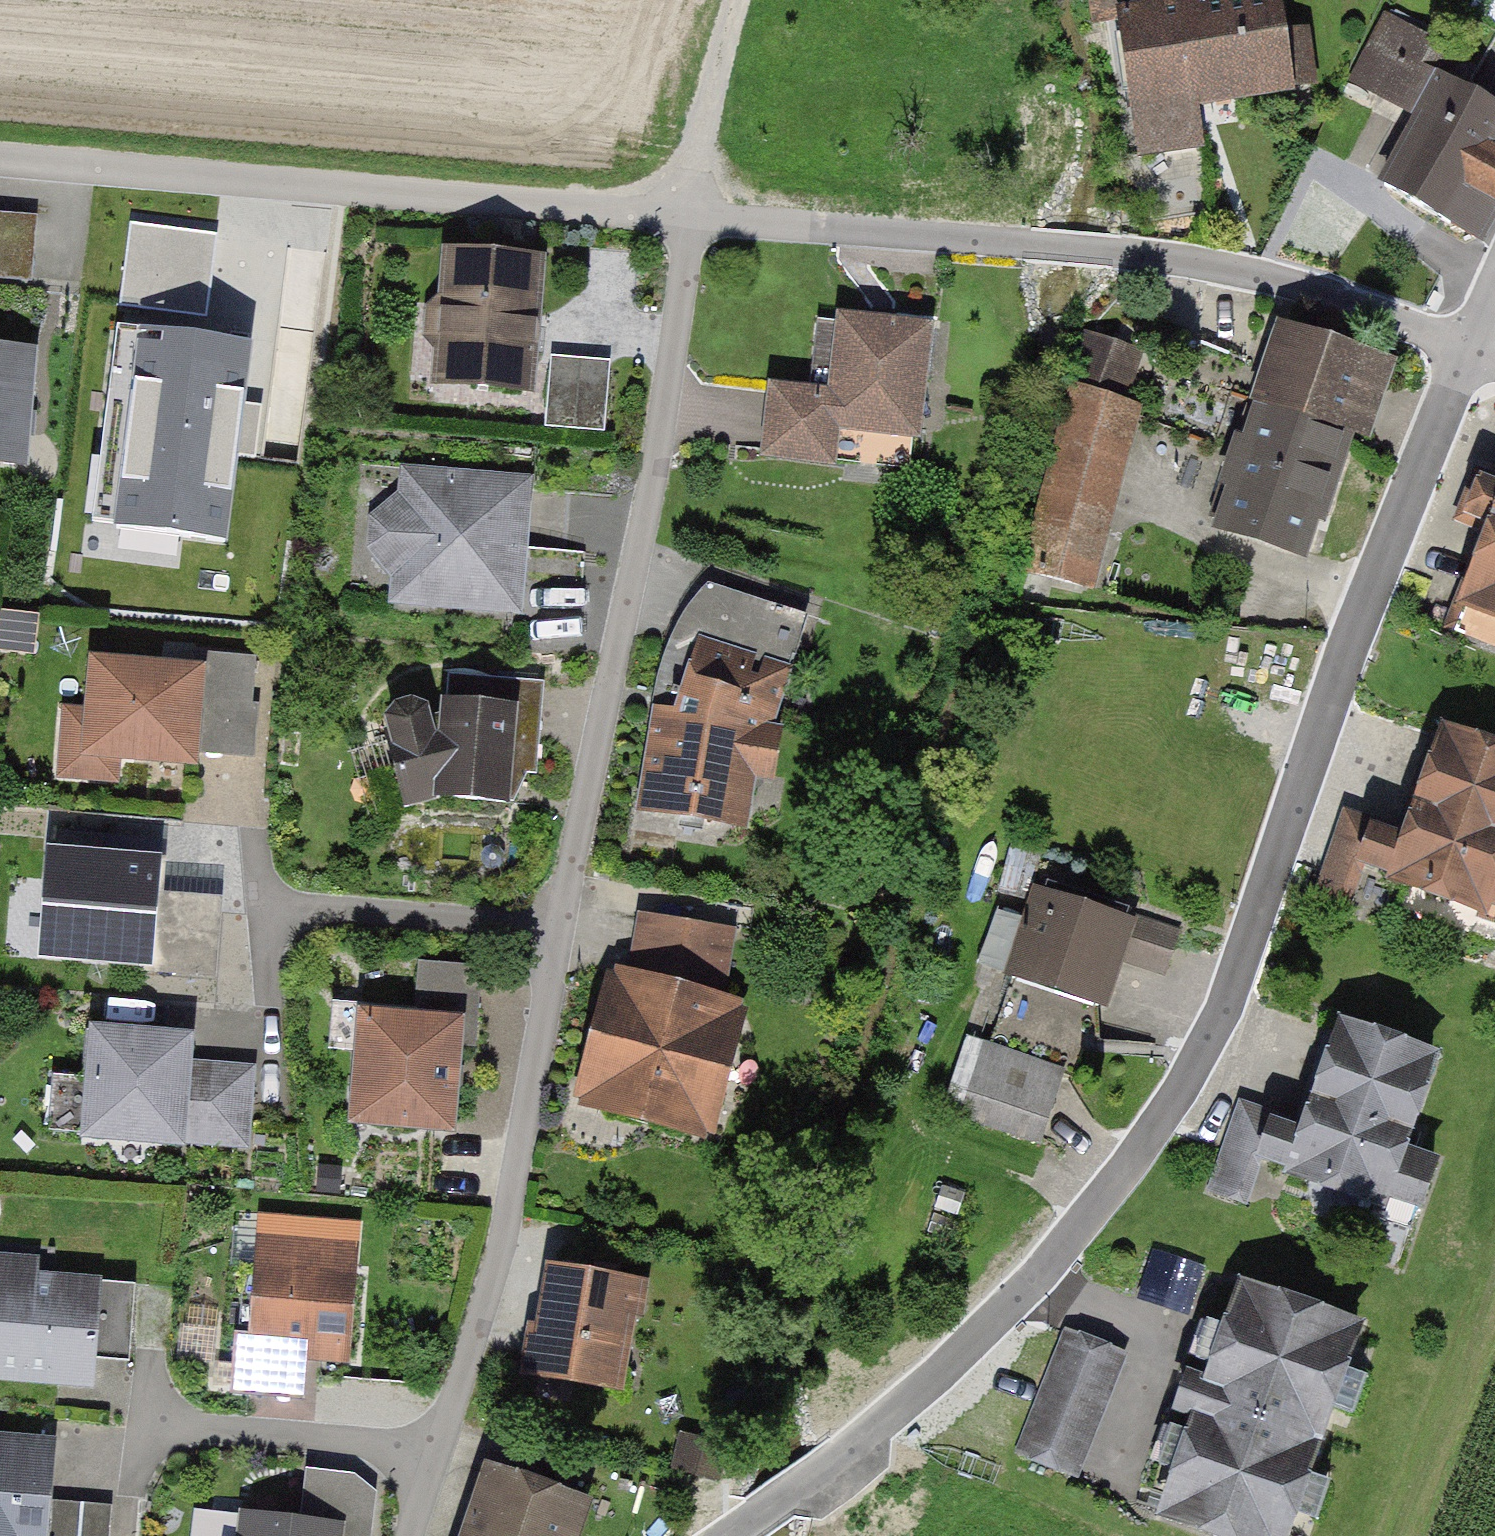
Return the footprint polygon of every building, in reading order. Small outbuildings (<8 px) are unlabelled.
[(1309,81),(1302,29),(1281,32),(1277,0),(1230,0),(1151,11),(1149,0),(1099,0),(1102,21),(1123,18),(1141,150),(1200,142),(1193,97),(1309,81)] [(1481,243),(1494,217),(1494,107),(1441,77),(1453,55),(1384,17),(1349,82),(1417,119),(1380,188),(1481,243)] [(0,217),(0,279),(27,281),(33,220),(0,217)] [(539,260),(448,252),(444,299),(431,309),(430,335),(440,347),(437,379),(528,387),(539,260)] [(834,395),(774,388),(766,451),(909,468),(925,330),(843,321),(834,395)] [(252,344),(141,328),(113,525),(224,540),(252,344)] [(1288,328),(1220,524),(1302,554),(1316,517),(1321,518),(1373,357),(1288,328)] [(1092,334),(1074,385),(1117,401),(1136,351),(1092,334)] [(0,354),(0,458),(18,459),(27,356),(0,354)] [(610,369),(550,364),(545,427),(604,432),(610,369)] [(1074,385),(1035,575),(1083,586),(1130,405),(1117,401),(1074,385)] [(522,486),(411,476),(408,506),(395,505),(377,522),(376,546),(391,564),(401,565),(399,596),(512,605),(522,486)] [(1483,482),(1469,515),(1494,525),(1494,487),(1483,482)] [(1456,629),(1494,645),(1494,533),(1456,629)] [(658,703),(645,801),(739,822),(750,772),(769,774),(777,732),(767,728),(802,618),(709,585),(692,649),(681,645),(658,703)] [(196,673),(97,665),(89,749),(189,758),(194,699),(249,704),(252,660),(197,655),(196,673)] [(534,770),(541,684),(446,676),(444,718),(427,722),(423,709),(410,705),(397,708),(389,719),(392,732),(387,734),(407,804),(438,796),(505,803),(508,770),(534,770)] [(1394,876),(1409,882),(1400,907),(1494,941),(1494,750),(1446,733),(1406,844),(1346,823),(1318,901),(1345,910),(1363,858),(1396,870),(1394,876)] [(59,832),(50,949),(145,957),(145,967),(212,973),(217,913),(149,907),(152,869),(100,865),(102,836),(59,832)] [(1043,889),(990,1048),(1061,1071),(1073,1076),(1085,1040),(1098,1040),(1097,1004),(1113,955),(1163,971),(1176,932),(1043,889)] [(642,915),(633,968),(697,978),(701,952),(712,953),(716,927),(642,915)] [(414,1019),(365,1015),(356,1115),(446,1123),(453,1046),(471,1047),(478,969),(419,964),(414,1019)] [(595,1080),(603,1096),(709,1125),(717,1098),(704,1094),(727,1013),(634,987),(616,997),(595,1080)] [(1294,1163),(1292,1171),(1415,1214),(1434,1162),(1398,1149),(1431,1055),(1344,1025),(1304,1138),(1271,1126),(1273,1120),(1244,1110),(1216,1191),(1244,1200),(1261,1151),(1294,1163)] [(186,1039),(95,1032),(87,1133),(178,1140),(186,1039)] [(990,1048),(966,1114),(1038,1138),(1061,1071),(990,1048)] [(247,1121),(187,1117),(186,1137),(246,1142),(247,1121)] [(264,1220),(254,1334),(235,1332),(231,1385),(251,1387),(255,1340),(344,1347),(354,1227),(264,1220)] [(544,1328),(534,1326),(527,1370),(604,1383),(611,1343),(622,1345),(632,1285),(553,1272),(544,1328)] [(0,1290),(0,1370),(88,1377),(91,1341),(131,1344),(135,1285),(94,1281),(94,1289),(31,1284),(30,1293),(0,1290)] [(1165,1512),(1232,1535),(1283,1535),(1357,1326),(1244,1287),(1210,1381),(1191,1375),(1180,1407),(1200,1414),(1165,1512)] [(1066,1331),(1019,1450),(1071,1471),(1119,1352),(1066,1331)] [(723,1444),(685,1435),(678,1464),(716,1473),(723,1444)] [(0,1450),(0,1535),(37,1535),(45,1454),(0,1450)] [(309,1504),(355,1508),(357,1474),(311,1471),(309,1504)] [(469,1535),(572,1535),(582,1506),(490,1474),(469,1535)] [(52,1499),(49,1535),(109,1535),(112,1504),(52,1499)] [(371,1529),(247,1515),(245,1535),(370,1535),(371,1529)]
